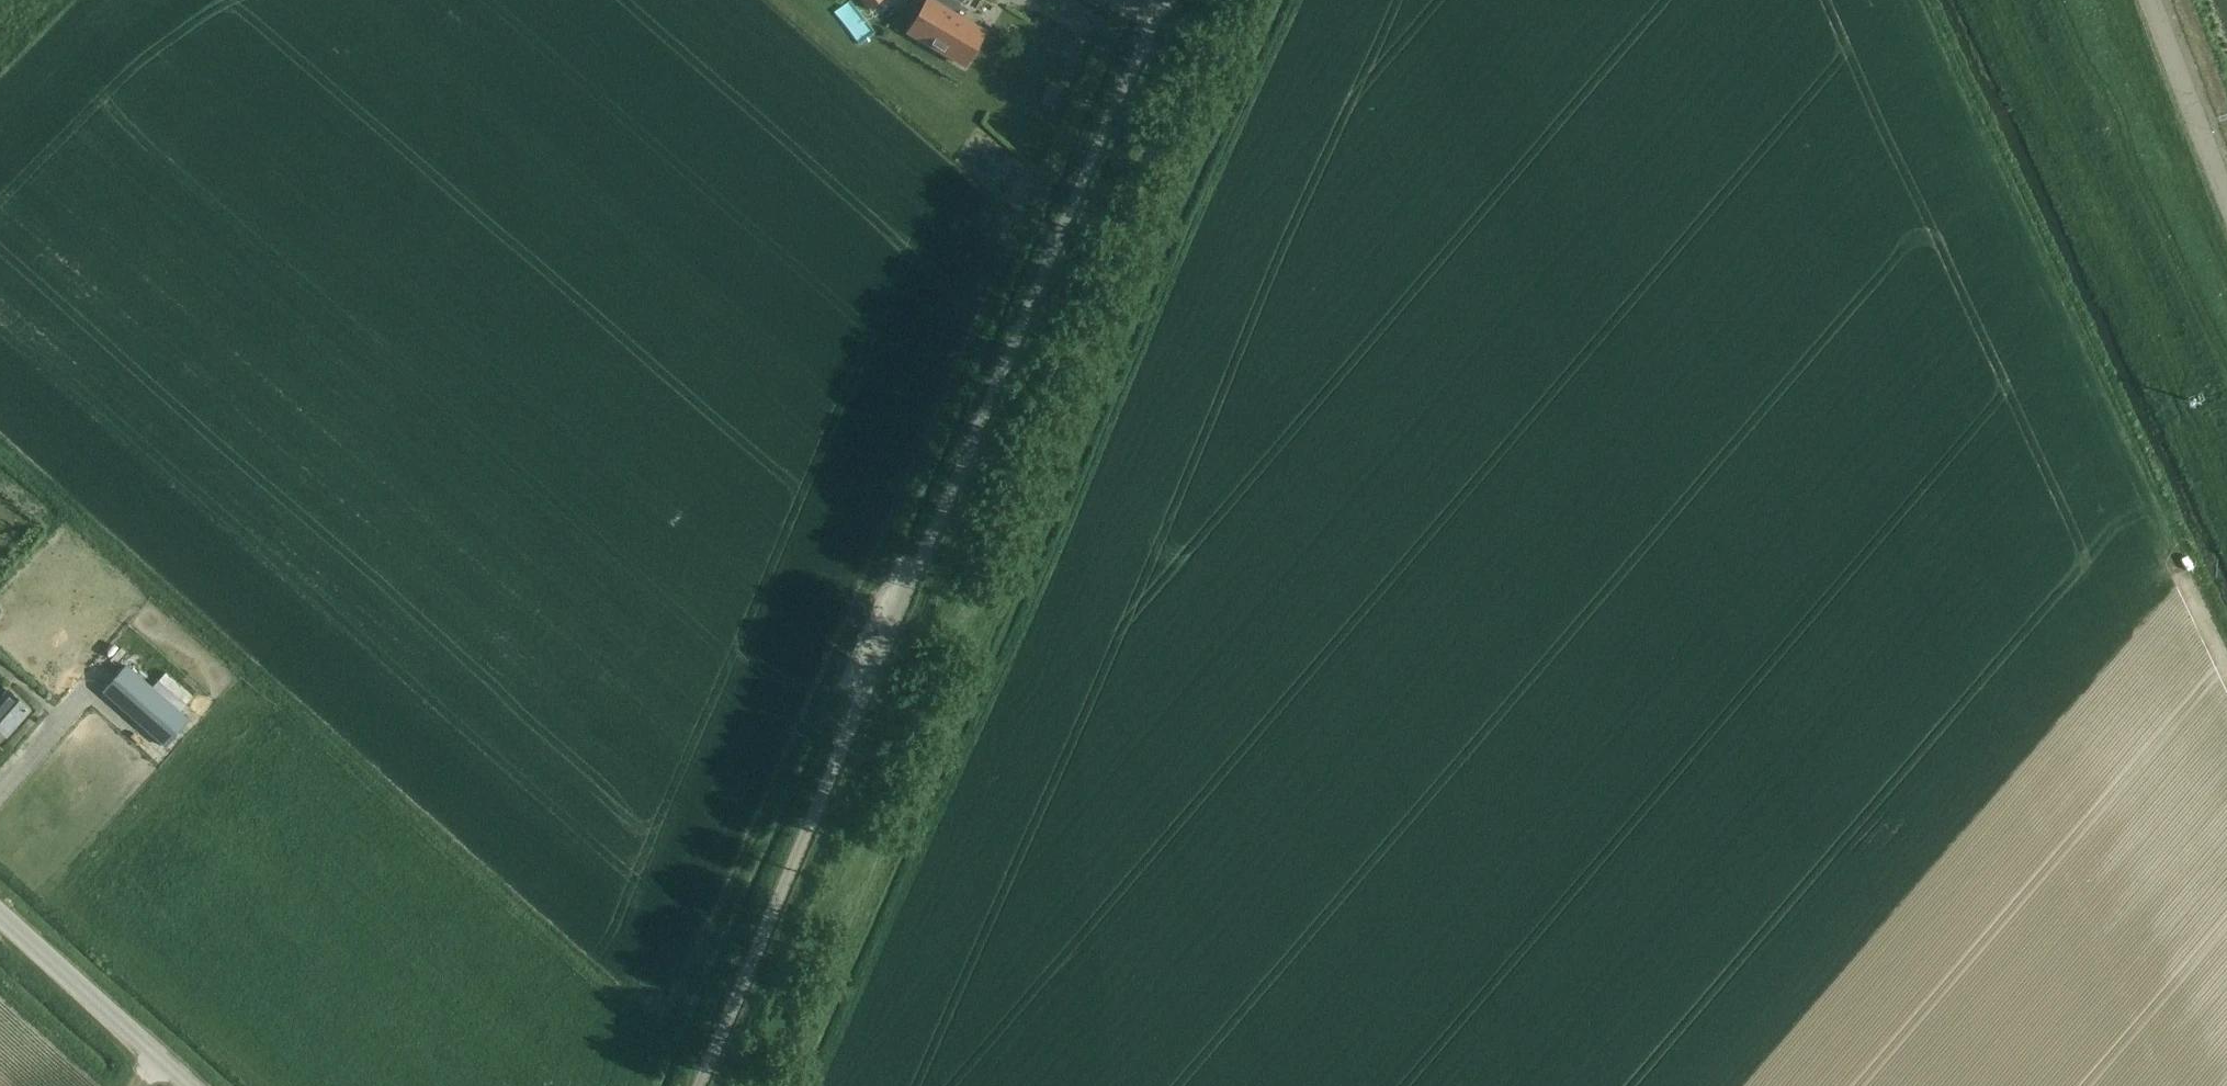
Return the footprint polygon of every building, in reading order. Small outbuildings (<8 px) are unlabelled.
[(867,10),(868,10),(881,0),(860,0),(867,10)] [(904,0),(921,10),(908,33),(964,66),(984,32),(961,19),(967,10),(958,4),(961,0),(905,0),(904,0)] [(165,745),(188,719),(127,666),(104,692),(165,745)] [(7,736),(30,710),(7,689),(0,697),(0,731),(7,736)]
